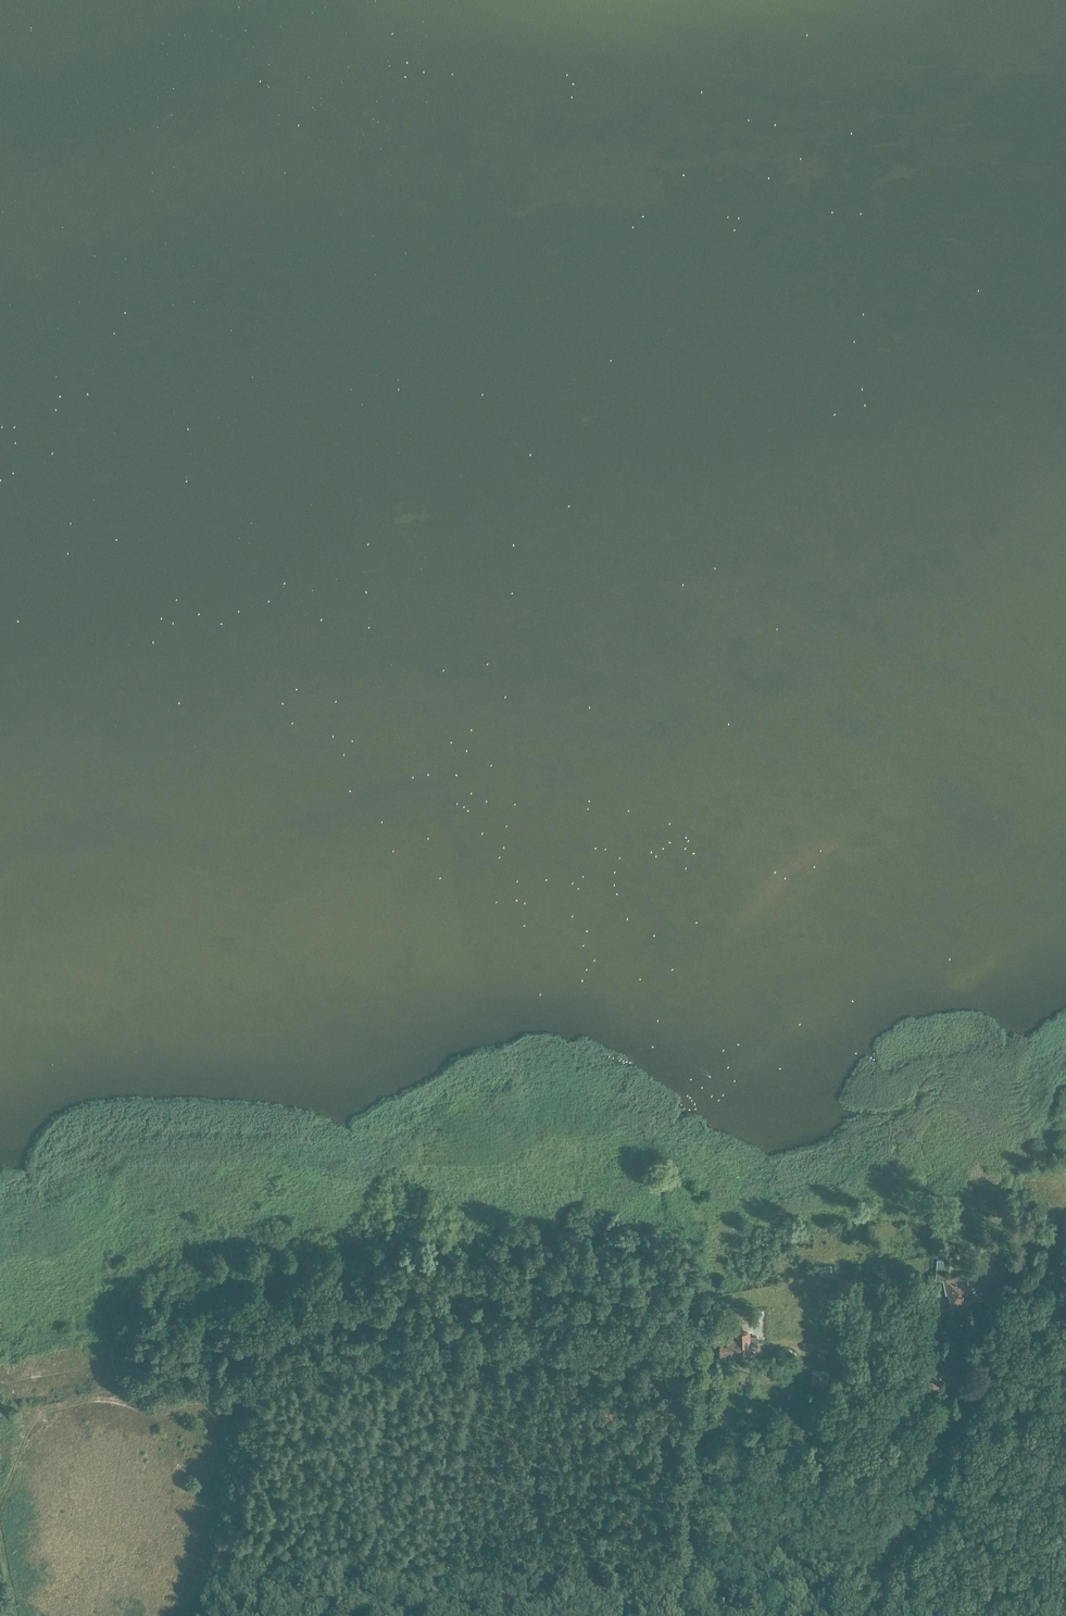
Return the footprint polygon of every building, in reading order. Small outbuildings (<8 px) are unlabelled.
[(943,1260),(942,1260),(937,1259),(936,1279),(944,1280),(947,1294),(950,1293),(952,1304),(959,1303),(958,1298),(982,1293),(978,1272),(948,1278),(944,1262),(944,1261),(944,1260),(943,1260)] [(750,1345),(750,1334),(750,1333),(739,1334),(739,1340),(723,1341),(723,1354),(739,1354),(739,1355),(751,1355),(750,1345)] [(930,1368),(930,1381),(941,1382),(941,1369),(930,1368)] [(812,1386),(827,1388),(830,1375),(814,1373),(812,1386)] [(941,1392),(941,1382),(930,1381),(930,1391),(941,1392)]
